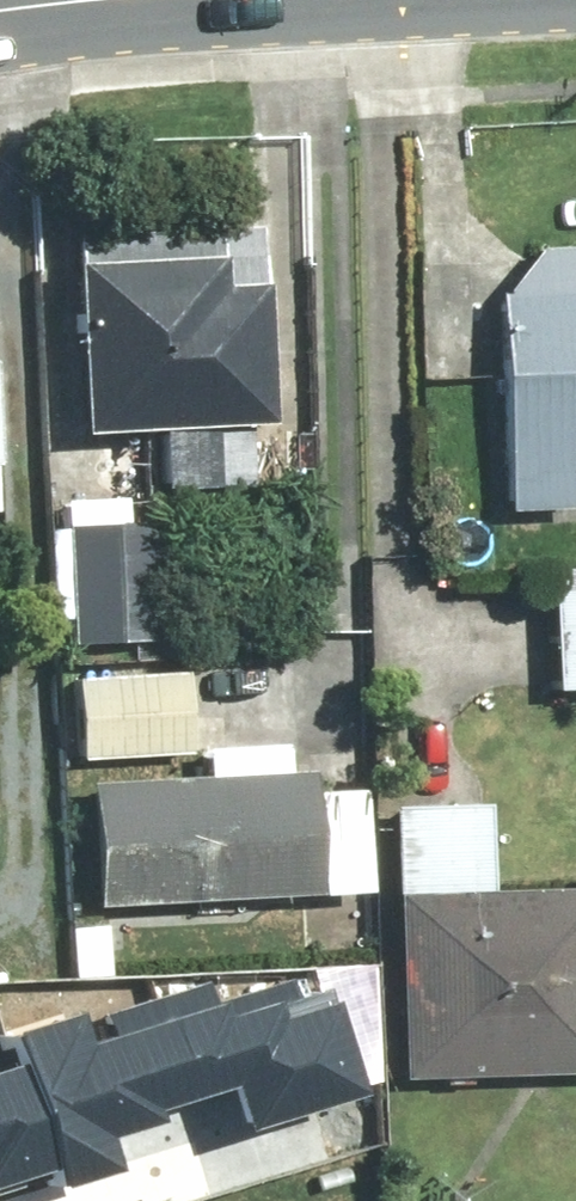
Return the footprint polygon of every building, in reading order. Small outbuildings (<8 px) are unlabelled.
[(265,230),(73,236),(80,433),(271,427),(265,230)] [(501,297),(505,514),(575,512),(575,248),(547,249),(501,297)] [(164,523),(74,525),(76,648),(167,646),(164,523)] [(548,592),(550,692),(575,691),(575,591),(548,592)] [(187,677),(77,682),(81,760),(191,755),(187,677)] [(206,782),(90,783),(92,908),(340,905),(339,877),(364,876),(363,794),(317,794),(317,771),(292,771),(292,750),(206,751),(206,782)] [(399,895),(401,1084),(575,1082),(575,894),(399,895)] [(41,1157),(44,1168),(97,1152),(89,1125),(145,1108),(141,1095),(219,1071),(224,1086),(280,1069),(288,1097),(348,1080),(316,976),(287,985),(284,974),(210,996),(205,981),(121,1006),(127,1028),(38,1054),(33,1038),(0,1048),(0,1054),(4,1066),(0,1068),(0,1169),(41,1157)]
